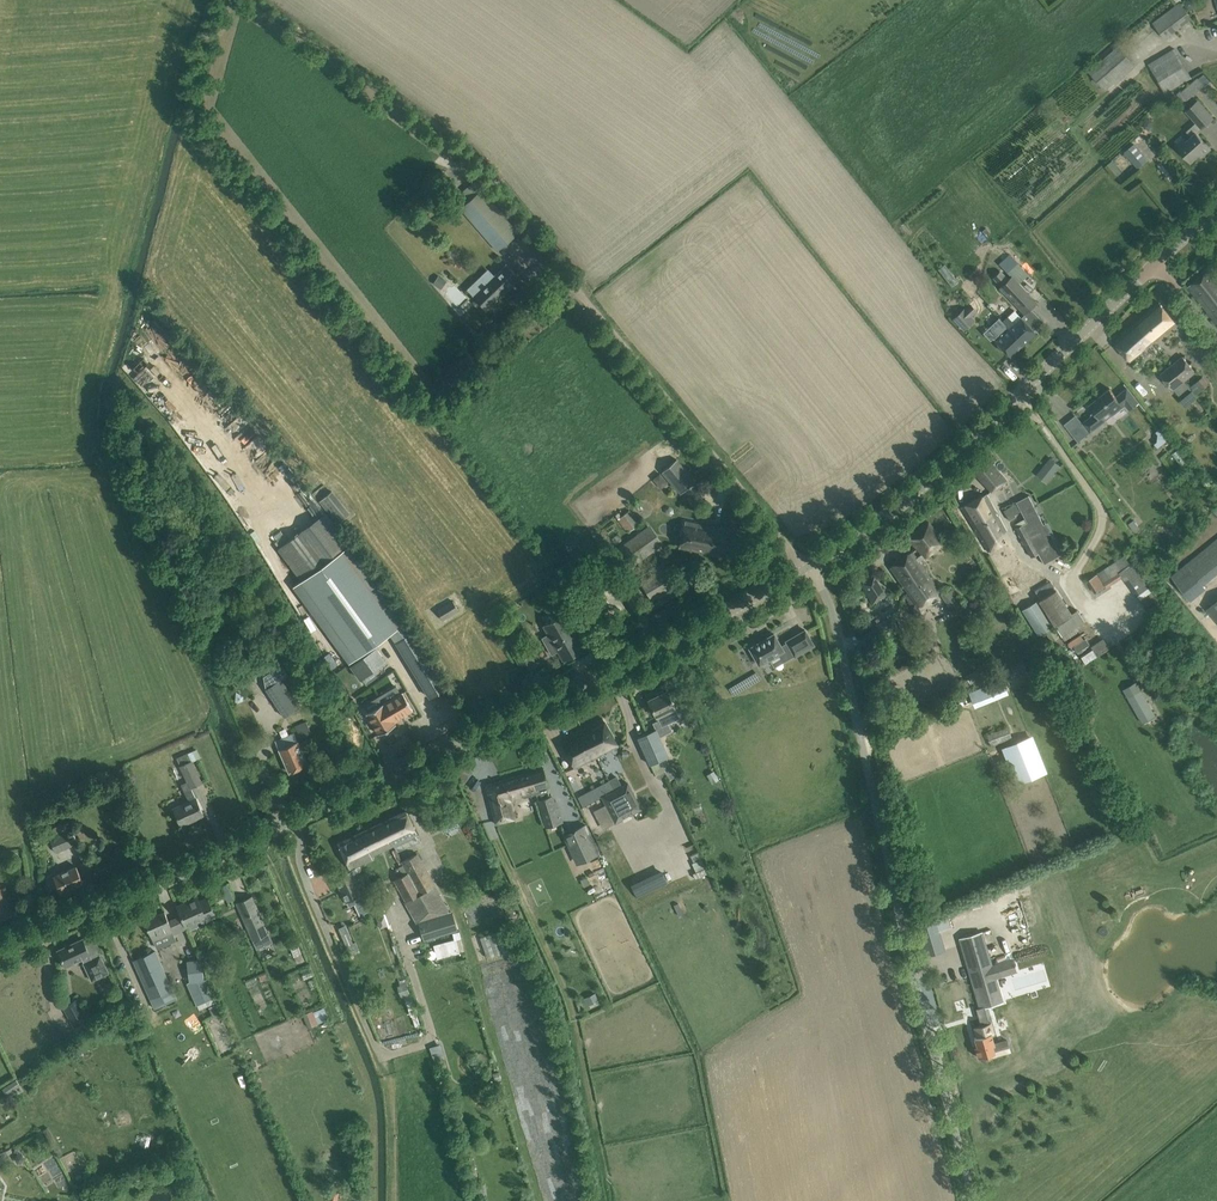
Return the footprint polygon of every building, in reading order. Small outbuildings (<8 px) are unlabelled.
[(1165,39),(1192,18),(1180,3),(1182,1),(1181,0),(1174,0),(1177,4),(1153,22),(1165,39)] [(1088,71),(1105,90),(1135,65),(1118,45),(1088,71)] [(1148,64),(1165,93),(1191,78),(1174,48),(1148,64)] [(1182,92),(1188,99),(1204,85),(1199,78),(1182,92)] [(1184,138),(1176,145),(1191,162),(1202,152),(1204,154),(1211,148),(1197,133),(1213,119),(1197,101),(1187,110),(1197,122),(1187,131),(1191,137),(1187,141),(1184,138)] [(1125,152),(1137,167),(1147,159),(1134,144),(1125,152)] [(444,171),(435,179),(451,196),(459,189),(444,171)] [(459,207),(497,251),(518,233),(473,180),(453,199),(459,207)] [(1017,263),(1007,273),(1010,276),(1017,284),(1028,274),(1017,263)] [(506,265),(474,296),(486,309),(519,278),(506,265)] [(1187,287),(1208,312),(1216,324),(1216,280),(1214,277),(1214,276),(1208,269),(1187,287)] [(1017,284),(1010,276),(1000,286),(1025,313),(1036,303),(1017,284)] [(984,303),(977,295),(952,318),(964,330),(975,320),(971,316),(984,303)] [(1159,302),(1137,322),(1154,343),(1177,324),(1159,302)] [(1008,316),(1002,322),(1009,329),(1008,329),(1022,344),(1035,332),(1033,330),(1043,322),(1033,311),(1024,320),(1021,317),(1014,310),(1008,316)] [(1154,343),(1137,322),(1114,342),(1131,362),(1154,343)] [(1008,329),(996,341),(1001,347),(1010,356),(1022,344),(1008,329)] [(122,366),(130,368),(139,339),(130,336),(122,366)] [(1172,365),(1184,380),(1195,372),(1183,356),(1172,365)] [(1184,380),(1172,365),(1161,374),(1173,390),(1184,380)] [(133,377),(145,390),(155,381),(144,368),(133,377)] [(1083,423),(1071,433),(1078,442),(1090,433),(1103,423),(1106,421),(1102,417),(1110,411),(1113,415),(1125,405),(1129,410),(1139,402),(1127,387),(1116,396),(1110,388),(1089,405),(1095,413),(1082,423),(1083,423)] [(1158,447),(1169,441),(1161,429),(1151,435),(1158,447)] [(985,455),(970,469),(992,492),(1006,480),(993,464),(985,455)] [(1047,483),(1062,466),(1051,456),(1036,474),(1047,483)] [(662,471),(680,493),(695,481),(676,459),(662,471)] [(350,514),(332,490),(319,501),(336,524),(350,514)] [(971,524),(995,511),(986,494),(961,507),(971,524)] [(1027,522),(1015,529),(1031,557),(1038,553),(1044,564),(1061,554),(1055,543),(1058,542),(1055,536),(1047,541),(1038,526),(1043,524),(1028,496),(1016,502),(1027,522)] [(1015,504),(1004,511),(1010,521),(1016,517),(1015,515),(1021,512),(1015,504)] [(628,531),(638,524),(629,510),(618,518),(628,531)] [(995,511),(971,524),(987,552),(1000,545),(995,535),(1006,531),(995,511)] [(301,579),(348,544),(326,514),(279,548),(301,579)] [(712,526),(685,520),(680,547),(707,552),(712,526)] [(928,522),(908,538),(922,554),(917,558),(919,562),(925,557),(925,558),(942,544),(937,538),(939,536),(928,522)] [(740,532),(712,526),(707,552),(734,558),(740,532)] [(655,548),(643,530),(610,554),(622,572),(655,548)] [(1201,584),(1216,572),(1216,539),(1170,577),(1189,601),(1204,588),(1201,584)] [(350,544),(293,586),(349,663),(390,634),(397,643),(413,631),(350,544)] [(912,551),(889,567),(904,588),(911,582),(910,580),(920,573),(918,570),(923,567),(919,562),(917,558),(912,551)] [(1151,613),(1163,603),(1126,553),(1086,582),(1095,594),(1105,586),(1107,589),(1122,578),(1135,596),(1137,595),(1151,613)] [(940,592),(923,567),(918,570),(920,573),(910,580),(911,582),(904,588),(917,607),(940,592)] [(667,569),(636,588),(643,600),(675,581),(667,569)] [(886,595),(872,574),(859,582),(873,603),(886,595)] [(1035,591),(1040,599),(1022,610),(1037,635),(1055,626),(1061,635),(1084,621),(1078,611),(1071,615),(1050,581),(1035,591)] [(982,585),(974,590),(981,602),(990,597),(982,585)] [(952,590),(941,597),(948,607),(949,606),(958,619),(967,613),(952,590)] [(1207,609),(1216,621),(1216,601),(1207,609)] [(440,620),(456,610),(451,602),(435,612),(440,620)] [(563,660),(584,649),(564,613),(543,625),(553,643),(547,646),(551,654),(558,651),(563,660)] [(795,656),(814,645),(805,630),(786,641),(787,642),(781,645),(774,634),(749,648),(759,665),(779,653),(784,661),(794,656),(795,656)] [(413,631),(397,643),(430,697),(446,687),(413,631)] [(1074,652),(1088,644),(1082,633),(1068,640),(1074,652)] [(1103,637),(1090,645),(1097,655),(1110,647),(1103,637)] [(1077,651),(1078,655),(1092,649),(1090,645),(1077,651)] [(376,647),(350,665),(360,679),(385,660),(376,647)] [(1040,670),(1034,659),(1026,663),(1033,674),(1040,670)] [(265,688),(284,716),(300,706),(280,677),(265,688)] [(1137,682),(1124,690),(1144,723),(1156,716),(1137,682)] [(657,696),(649,700),(654,711),(656,716),(661,725),(679,717),(674,707),(675,707),(672,702),(667,691),(665,693),(663,690),(656,694),(657,696)] [(402,692),(366,713),(379,734),(396,724),(394,721),(413,710),(402,692)] [(597,757),(618,746),(602,718),(582,730),(597,757)] [(990,745),(1011,737),(1008,728),(987,736),(990,745)] [(656,729),(647,733),(659,760),(667,757),(668,756),(659,736),(656,729)] [(597,757),(582,730),(561,741),(567,751),(574,769),(597,757)] [(294,733),(276,741),(289,772),(307,765),(294,733)] [(650,764),(651,764),(659,760),(647,733),(638,737),(650,764)] [(1031,737),(1003,748),(1018,785),(1045,774),(1031,737)] [(155,755),(159,765),(176,757),(172,747),(155,755)] [(178,763),(201,757),(199,750),(176,756),(178,763)] [(191,761),(180,766),(189,787),(200,782),(191,761)] [(510,800),(549,789),(543,768),(486,785),(497,824),(515,818),(510,800)] [(602,796),(614,790),(609,780),(585,793),(590,802),(602,796)] [(628,783),(602,796),(616,822),(623,818),(622,817),(629,813),(630,814),(641,809),(628,783)] [(189,802),(173,809),(181,825),(204,815),(192,790),(185,793),(189,802)] [(545,827),(559,823),(551,796),(537,800),(545,827)] [(393,846),(417,834),(411,821),(406,811),(382,822),(393,846)] [(50,829),(54,837),(49,839),(55,854),(77,844),(71,830),(72,829),(69,821),(64,823),(63,822),(50,829)] [(361,865),(374,859),(373,856),(393,846),(382,822),(348,838),(361,865)] [(569,845),(577,861),(599,850),(586,825),(567,835),(571,844),(569,845)] [(348,838),(337,843),(350,870),(361,865),(348,838)] [(402,861),(408,872),(419,893),(420,893),(436,884),(418,852),(402,861)] [(76,866),(54,876),(61,892),(83,882),(76,866)] [(361,894),(351,872),(336,879),(346,901),(361,894)] [(395,879),(406,901),(407,901),(415,915),(428,907),(420,893),(419,893),(408,872),(395,879)] [(636,897),(668,884),(663,873),(631,886),(636,897)] [(11,916),(0,892),(0,920),(11,916)] [(268,933),(252,896),(237,903),(253,940),(268,933)] [(202,923),(216,917),(207,897),(199,901),(197,897),(177,906),(186,925),(200,919),(202,923)] [(164,911),(144,920),(153,940),(172,931),(173,934),(174,933),(164,911)] [(423,938),(457,928),(452,912),(418,923),(423,938)] [(955,926),(951,917),(920,927),(929,956),(948,949),(942,931),(955,926)] [(346,925),(339,927),(347,947),(350,946),(353,952),(359,949),(356,941),(354,942),(346,925)] [(482,936),(489,956),(507,950),(500,930),(482,936)] [(971,935),(959,938),(980,1007),(980,1008),(984,1007),(991,1004),(996,1003),(1002,1001),(995,976),(1015,970),(1012,957),(991,964),(990,960),(987,949),(982,932),(971,935)] [(82,938),(58,950),(65,966),(82,958),(92,980),(108,972),(100,955),(92,959),(82,938)] [(433,944),(437,959),(460,952),(456,938),(433,944)] [(155,951),(133,960),(150,998),(172,988),(155,951)] [(187,962),(189,982),(204,980),(201,960),(187,962)] [(77,999),(63,1007),(77,1033),(92,1025),(77,999)] [(952,1004),(943,1005),(944,1016),(953,1015),(952,1004)] [(975,1037),(974,1037),(974,1039),(976,1045),(977,1046),(975,1047),(978,1057),(984,1055),(984,1056),(985,1056),(989,1054),(990,1056),(1010,1050),(1007,1040),(1005,1040),(1005,1041),(1004,1041),(997,1043),(994,1044),(991,1033),(993,1033),(993,1031),(991,1024),(990,1022),(989,1023),(988,1021),(985,1009),(984,1007),(980,1008),(980,1007),(977,1008),(976,1008),(976,1009),(980,1022),(981,1025),(974,1027),(977,1037),(975,1037)] [(17,1079),(3,1088),(10,1099),(24,1090),(17,1079)] [(22,1163),(24,1157),(22,1153),(17,1153),(14,1158),(17,1162),(22,1163)]
